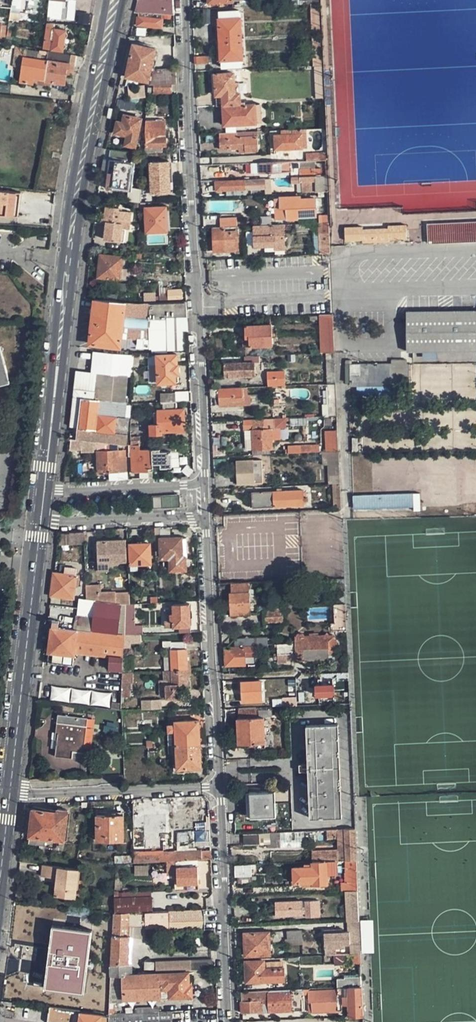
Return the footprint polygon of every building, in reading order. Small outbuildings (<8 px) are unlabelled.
[(309,3),(309,17),(318,16),(317,3),(309,3)] [(136,6),(135,12),(140,13),(159,14),(166,14),(167,6),(146,6),(136,6)] [(160,27),(161,19),(159,19),(159,14),(140,13),(140,18),(138,18),(138,25),(160,27)] [(218,28),(219,53),(220,61),(221,61),(222,67),(241,66),(241,61),(242,61),(242,52),(241,27),(240,18),(239,18),(238,13),(219,14),(219,19),(218,19),(218,28)] [(45,29),(43,48),(63,50),(65,31),(45,29)] [(86,47),(74,44),(66,52),(74,53),(85,55),(86,47)] [(133,45),(126,77),(148,82),(151,70),(154,71),(156,61),(153,61),(155,50),(133,45)] [(37,51),(26,50),(25,58),(35,60),(35,59),(39,60),(39,55),(37,54),(37,51)] [(69,64),(68,74),(71,74),(74,53),(66,52),(46,50),(45,61),(69,64)] [(11,55),(10,68),(17,69),(19,57),(11,55)] [(63,84),(65,74),(68,74),(69,64),(45,61),(39,60),(35,59),(35,60),(25,58),(19,57),(17,69),(15,82),(31,85),(32,75),(33,68),(35,68),(34,76),(43,77),(43,81),(63,84)] [(194,57),(194,65),(207,64),(207,57),(194,57)] [(321,66),(312,67),(314,97),(323,97),(321,66)] [(152,71),(153,85),(171,84),(176,84),(176,70),(152,71)] [(240,104),(240,94),(240,85),(233,85),(232,74),(215,74),(216,95),(222,95),(223,105),(223,124),(254,123),(253,104),(240,104)] [(153,85),(153,94),(172,93),(171,84),(153,85)] [(116,107),(113,122),(116,123),(122,124),(123,115),(140,119),(141,112),(116,107)] [(140,119),(123,115),(122,124),(116,123),(114,134),(126,137),(124,145),(134,148),(140,119)] [(144,122),(145,148),(162,147),(165,147),(164,137),(156,138),(155,121),(144,122)] [(275,150),(301,148),(306,148),(306,129),(300,129),(291,130),(291,135),(274,136),(275,150)] [(218,133),(218,149),(244,148),(244,152),(257,152),(257,137),(244,137),(244,132),(218,133)] [(105,185),(127,188),(130,164),(132,152),(109,150),(108,158),(108,162),(105,185)] [(327,151),(306,152),(306,160),(313,160),(328,159),(327,151)] [(261,173),(287,172),(287,177),(298,176),(299,176),(299,169),(298,160),(290,160),(261,162),(261,173)] [(298,160),(299,169),(313,168),(313,160),(306,160),(298,160)] [(149,162),(151,193),(171,191),(169,161),(149,162)] [(251,173),(261,173),(261,162),(251,163),(251,173)] [(328,175),(314,176),(299,176),(298,176),(298,181),(314,180),(314,191),(329,190),(328,175)] [(216,181),(216,190),(265,189),(264,179),(216,181)] [(19,215),(22,191),(0,189),(0,213),(19,215)] [(126,201),(140,203),(140,193),(136,193),(135,190),(131,189),(130,192),(127,192),(126,201)] [(279,198),(278,209),(278,214),(278,218),(285,218),(297,218),(297,216),(316,215),(315,198),(299,199),(299,197),(279,198)] [(119,207),(107,206),(105,220),(107,220),(105,239),(121,241),(122,221),(130,221),(131,211),(119,210),(119,207)] [(167,230),(166,211),(166,207),(146,207),(146,211),(146,230),(167,230)] [(219,217),(220,227),(236,226),(237,226),(236,216),(219,217)] [(129,228),(130,221),(122,221),(121,241),(125,241),(126,228),(129,228)] [(429,225),(431,244),(475,241),(475,221),(429,225)] [(320,222),(321,254),(331,253),(331,245),(330,222),(323,222),(320,222)] [(258,225),(253,226),(254,246),(274,245),(274,240),(283,240),(283,224),(274,224),(258,225)] [(365,226),(347,227),(347,240),(365,239),(365,242),(391,242),(391,239),(408,238),(408,225),(391,225),(391,228),(365,228),(365,226)] [(214,251),(234,250),(234,240),(238,240),(236,226),(220,227),(213,228),(214,251)] [(146,235),(147,243),(165,242),(165,234),(146,235)] [(274,240),(274,245),(275,249),(284,248),(283,240),(274,240)] [(100,254),(97,276),(125,279),(126,269),(121,268),(122,256),(100,254)] [(170,301),(170,298),(182,297),(181,289),(170,290),(160,290),(160,302),(170,301)] [(187,318),(186,301),(182,300),(170,301),(160,302),(149,303),(135,303),(124,302),(94,298),(90,342),(120,345),(121,336),(126,337),(150,340),(151,334),(150,319),(178,318),(187,318)] [(406,311),(407,352),(475,351),(475,310),(406,311)] [(320,327),(320,339),(327,339),(327,352),(336,351),(335,338),(334,314),(326,315),(326,327),(320,327)] [(179,350),(189,350),(187,318),(178,318),(179,350)] [(246,347),(272,347),(272,324),(245,326),(246,347)] [(10,382),(0,347),(0,385),(10,382)] [(337,383),(336,351),(327,352),(329,384),(337,383)] [(158,383),(175,382),(175,373),(179,373),(178,365),(176,365),(176,355),(157,355),(158,365),(158,383)] [(153,356),(147,357),(149,383),(155,383),(153,356)] [(350,364),(350,386),(393,386),(393,375),(407,375),(407,365),(407,359),(393,359),(393,365),(350,364)] [(223,377),(254,376),(253,362),(223,363),(223,377)] [(286,386),(286,377),(269,378),(266,378),(267,387),(286,386)] [(242,388),(210,390),(210,398),(214,397),(215,405),(220,405),(220,407),(249,406),(248,395),(248,388),(242,388)] [(175,402),(190,401),(190,394),(159,394),(160,402),(162,402),(175,402)] [(95,430),(112,431),(123,432),(124,418),(125,402),(112,400),(99,399),(82,397),(80,414),(79,427),(80,428),(79,439),(88,440),(89,429),(90,429),(89,433),(95,433),(95,430)] [(162,435),(162,431),(178,431),(177,410),(175,410),(175,402),(162,402),(163,411),(157,411),(158,424),(149,425),(150,436),(162,435)] [(281,439),(280,428),(287,428),(286,418),(244,421),(244,431),(246,431),(247,450),(273,449),(273,440),(281,439)] [(339,430),(327,431),(327,442),(332,442),(333,452),(340,451),(339,435),(339,430)] [(113,436),(112,442),(118,443),(128,444),(131,444),(131,438),(131,433),(124,432),(124,437),(113,436)] [(138,433),(131,433),(131,438),(131,444),(139,444),(138,433)] [(219,439),(212,439),(213,458),(220,457),(219,439)] [(126,472),(125,458),(118,458),(118,450),(118,443),(112,442),(96,441),(97,451),(98,468),(110,468),(111,472),(126,472)] [(131,452),(132,473),(150,472),(150,469),(172,468),(171,451),(160,452),(160,450),(131,452)] [(237,461),(238,484),(254,484),(253,461),(237,461)] [(252,493),(253,508),(304,506),(303,490),(252,493)] [(354,496),(355,508),(415,507),(414,495),(354,496)] [(154,508),(180,507),(180,496),(154,497),(154,508)] [(60,544),(84,544),(83,532),(61,533),(60,544)] [(188,538),(162,539),(163,558),(173,558),(173,570),(186,570),(186,557),(189,557),(188,538)] [(97,540),(98,562),(117,561),(117,564),(126,564),(126,560),(125,553),(126,553),(126,539),(119,540),(97,540)] [(130,544),(131,564),(150,563),(149,543),(130,544)] [(74,597),(77,574),(78,567),(65,566),(64,572),(55,571),(52,594),(74,597)] [(232,583),(233,594),(230,594),(231,615),(250,614),(249,593),(248,582),(232,583)] [(101,584),(85,585),(86,598),(94,600),(116,602),(120,603),(124,603),(129,603),(128,592),(116,593),(115,592),(102,592),(101,584)] [(94,600),(86,598),(81,598),(79,617),(93,618),(94,600)] [(93,618),(93,630),(119,634),(120,603),(116,602),(94,600),(93,618)] [(124,603),(124,635),(136,634),(135,603),(129,603),(124,603)] [(190,604),(174,605),(174,614),(171,614),(171,621),(166,621),(166,627),(175,627),(180,627),(180,631),(192,630),(191,626),(190,604)] [(336,634),(348,634),(347,606),(334,606),(336,634)] [(265,622),(284,621),(283,612),(265,613),(265,622)] [(76,623),(60,620),(60,626),(78,629),(93,630),(93,618),(79,617),(76,623)] [(93,630),(78,629),(60,626),(53,625),(50,651),(49,661),(51,661),(65,663),(74,664),(75,654),(75,651),(101,654),(100,662),(111,663),(110,671),(109,679),(123,681),(123,672),(124,658),(124,648),(124,635),(119,634),(93,630)] [(140,641),(139,633),(136,634),(124,635),(124,648),(130,648),(130,642),(140,641)] [(227,663),(246,663),(246,654),(256,654),(256,645),(258,645),(269,644),(268,636),(258,636),(239,637),(239,646),(227,647),(227,663)] [(333,636),(304,636),(304,642),(295,643),(276,644),(277,653),(296,653),(296,655),(304,655),(304,660),(334,659),(333,636)] [(188,669),(188,649),(186,649),(185,642),(171,642),(171,650),(172,669),(188,669)] [(65,663),(51,661),(50,668),(65,670),(65,663)] [(172,669),(164,670),(165,685),(166,685),(173,684),(172,669)] [(188,669),(172,669),(173,684),(166,685),(166,697),(181,697),(181,690),(189,690),(188,669)] [(320,698),(335,698),(335,691),(334,686),(334,679),(349,679),(349,671),(334,672),(321,672),(321,678),(319,678),(320,698)] [(123,709),(123,681),(109,679),(81,677),(80,690),(69,689),(69,702),(123,709)] [(242,682),(243,701),(264,701),(263,682),(242,682)] [(47,686),(46,699),(57,701),(58,687),(47,686)] [(57,701),(69,702),(69,689),(58,687),(57,701)] [(298,705),(298,696),(283,696),(283,705),(298,705)] [(141,701),(141,709),(160,708),(160,700),(141,701)] [(238,708),(238,718),(236,719),(238,744),(265,743),(264,717),(256,718),(256,707),(238,708)] [(57,755),(83,759),(89,716),(59,712),(56,731),(60,732),(57,755)] [(176,721),(177,745),(201,744),(200,720),(176,721)] [(311,723),(314,817),(342,816),(339,723),(311,723)] [(177,745),(179,768),(202,767),(201,744),(177,745)] [(250,791),(251,816),(270,816),(269,791),(250,791)] [(183,797),(183,804),(202,803),(201,796),(183,797)] [(183,804),(184,825),(202,824),(202,803),(183,804)] [(34,809),(31,834),(30,843),(45,844),(46,836),(65,838),(69,809),(59,808),(59,812),(34,809)] [(135,812),(136,851),(146,850),(144,812),(135,812)] [(144,812),(146,850),(136,851),(136,862),(167,860),(176,860),(197,859),(203,859),(202,850),(171,852),(170,840),(166,840),(165,827),(161,827),(161,812),(144,812)] [(97,816),(98,842),(125,841),(124,815),(97,816)] [(347,859),(348,859),(358,858),(356,827),(346,828),(338,828),(327,828),(328,836),(339,836),(340,849),(312,850),(312,861),(327,860),(338,859),(340,859),(347,859)] [(261,831),(244,832),(245,844),(262,844),(261,831)] [(211,850),(202,850),(203,859),(211,860),(211,850)] [(348,859),(349,880),(352,880),(359,879),(358,858),(348,859)] [(197,866),(197,859),(176,860),(167,860),(168,877),(177,876),(177,884),(178,890),(199,889),(199,883),(197,866)] [(347,874),(347,859),(340,859),(338,859),(327,860),(312,861),(313,867),(294,868),(295,883),(313,882),(313,885),(327,885),(327,875),(338,874),(347,874)] [(252,863),(237,865),(237,876),(253,875),(252,863)] [(56,897),(69,897),(70,890),(77,890),(79,868),(46,864),(44,876),(58,878),(56,897)] [(360,919),(359,891),(352,891),(346,891),(348,920),(350,920),(360,919)] [(115,912),(117,912),(130,912),(146,911),(152,911),(152,896),(115,897),(115,912)] [(305,900),(306,917),(319,916),(318,900),(305,900)] [(277,902),(278,917),(303,916),(302,901),(277,902)] [(124,962),(130,961),(131,936),(130,936),(130,934),(130,924),(147,924),(148,926),(170,925),(170,929),(192,929),(192,939),(205,939),(205,928),(205,909),(169,910),(152,911),(146,911),(130,912),(117,912),(115,912),(114,938),(114,943),(113,962),(117,962),(124,962)] [(362,953),(360,919),(350,920),(350,929),(352,929),(352,932),(345,932),(345,930),(327,930),(327,955),(334,955),(345,954),(347,954),(351,954),(355,954),(362,953)] [(147,935),(148,926),(147,924),(130,924),(130,934),(147,935)] [(86,930),(49,925),(40,985),(78,990),(86,930)] [(303,926),(287,927),(287,936),(304,935),(303,926)] [(246,956),(271,955),(270,931),(244,932),(246,956)] [(345,954),(334,955),(334,965),(345,964),(345,954)] [(211,969),(211,958),(143,961),(143,971),(211,969)] [(265,961),(244,962),(245,983),(285,982),(285,966),(265,967),(265,963),(265,961)] [(188,973),(160,974),(124,975),(123,998),(161,997),(160,985),(163,985),(163,989),(168,989),(169,997),(192,996),(191,985),(188,986),(188,973)] [(339,980),(339,988),(343,988),(350,988),(363,987),(363,978),(346,978),(346,980),(339,980)] [(363,987),(350,988),(343,988),(339,988),(338,988),(338,990),(338,993),(343,993),(343,994),(351,994),(351,1016),(364,1015),(363,987)] [(305,990),(243,992),(243,1011),(305,1008),(305,994),(311,994),(311,989),(305,990)] [(339,1009),(338,993),(338,990),(314,991),(315,1010),(339,1009)] [(364,1017),(365,1021),(378,1021),(376,995),(367,996),(364,1017)] [(110,1016),(104,1015),(103,1019),(101,1018),(101,1015),(79,1012),(79,1009),(55,1006),(51,1006),(50,1021),(111,1021),(110,1016)] [(171,1010),(116,1013),(110,1013),(110,1016),(111,1021),(172,1021),(171,1010)]
